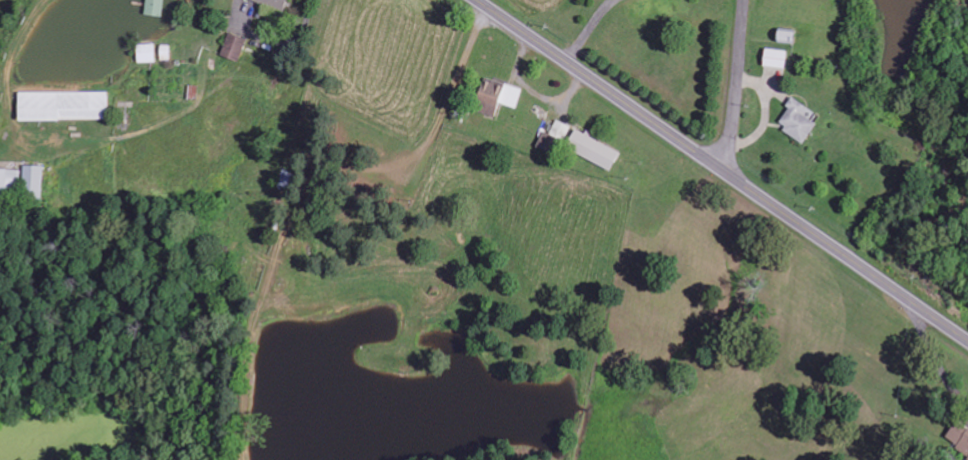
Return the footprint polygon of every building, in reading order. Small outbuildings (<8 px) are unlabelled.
[(161,17),(165,0),(146,0),(143,13),(161,17)] [(286,0),(255,0),(282,11),(286,0)] [(246,38),(227,33),(221,56),(240,61),(246,38)] [(137,62),(155,62),(154,44),(136,44),(137,62)] [(788,50),(764,48),(763,65),(786,68),(788,50)] [(522,88),(483,76),(472,109),(495,116),(499,103),(516,108),(522,88)] [(18,119),(107,120),(107,92),(18,91),(18,119)] [(815,110),(792,98),(777,126),(806,142),(816,122),(810,119),(815,110)] [(564,140),(569,125),(555,120),(550,135),(564,140)] [(565,150),(611,169),(619,149),(573,130),(565,150)] [(42,199),(43,165),(24,165),(23,199),(42,199)] [(1,201),(1,191),(20,191),(20,169),(0,169),(0,201),(1,201)] [(957,419),(943,441),(967,456),(967,426),(957,419)]
